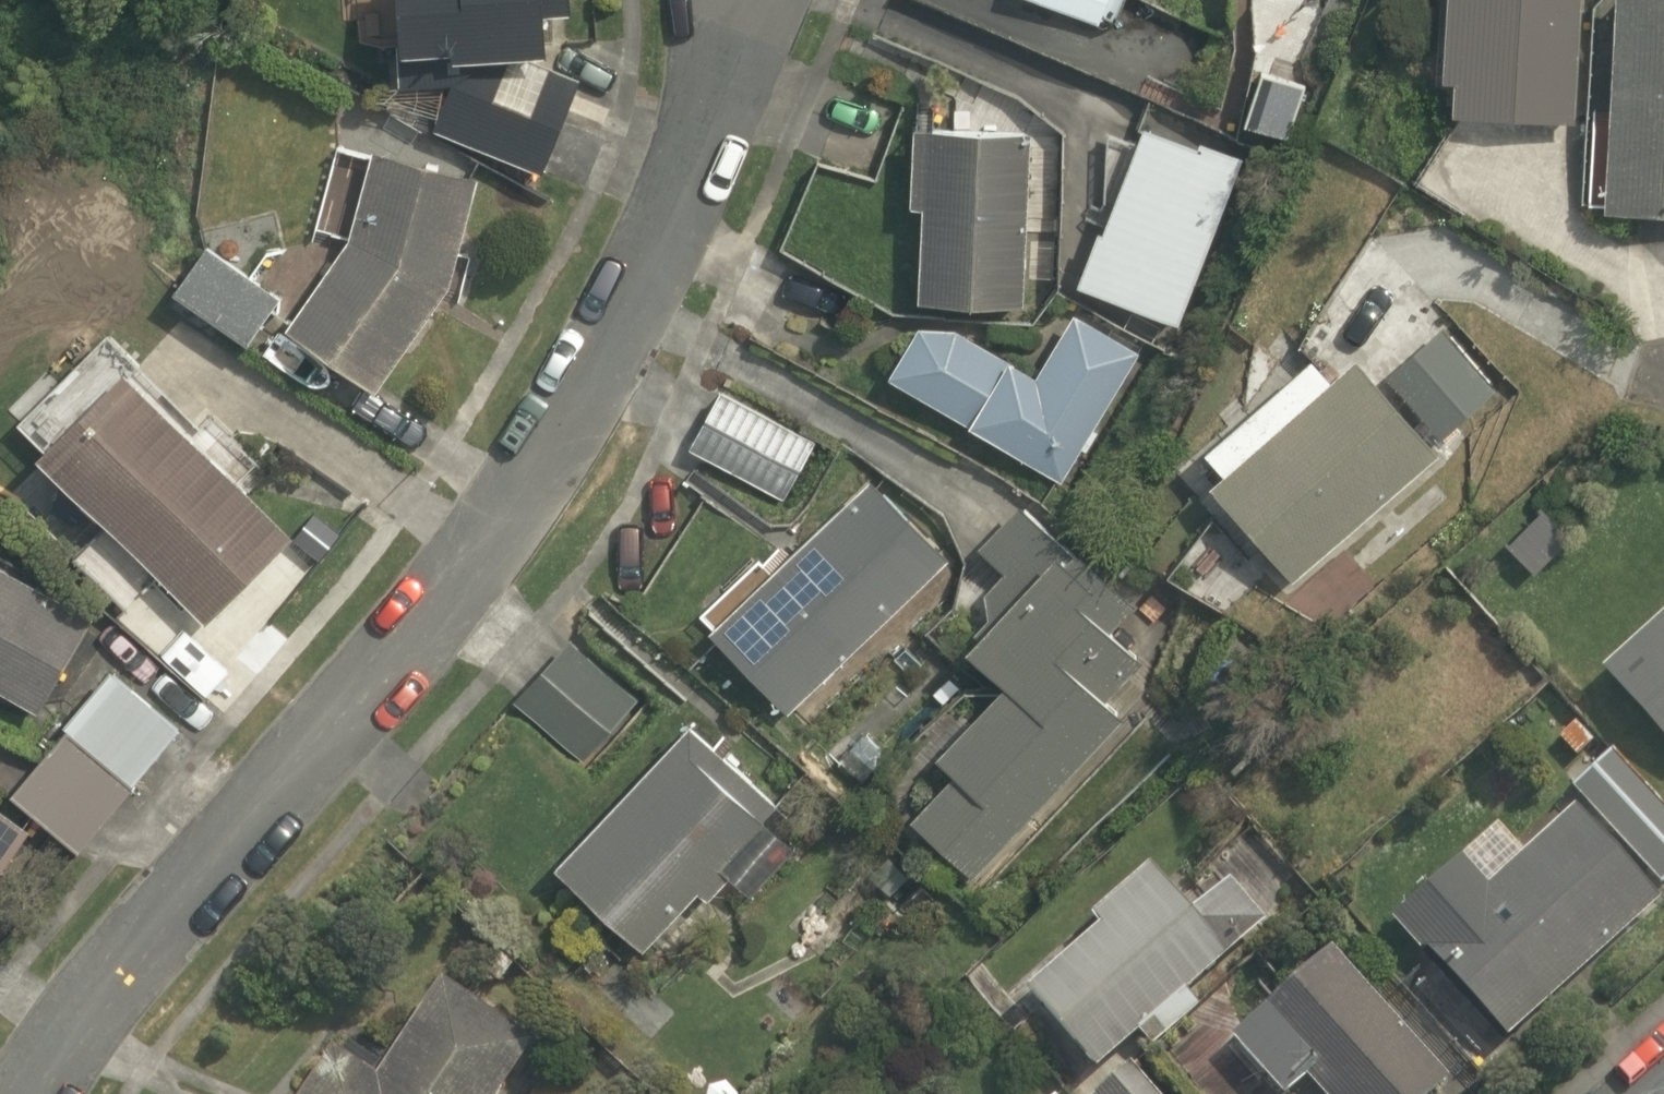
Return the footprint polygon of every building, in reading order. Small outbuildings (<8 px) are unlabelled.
[(363,41),(441,38),(441,54),(531,50),(530,10),(559,9),(558,0),(362,0),(363,41)] [(1115,10),(1116,0),(1031,0),(1115,10)] [(1448,112),(1566,118),(1572,0),(1453,0),(1448,112)] [(1598,207),(1663,209),(1663,0),(1603,0),(1598,207)] [(1241,155),(1137,115),(1072,282),(1177,323),(1241,155)] [(1023,125),(924,122),(918,303),(1017,306),(1023,125)] [(445,293),(453,198),(371,140),(346,237),(281,329),(373,394),(445,293)] [(272,292),(202,240),(165,290),(235,342),(272,292)] [(926,313),(885,380),(1061,485),(1139,353),(1052,301),(1014,365),(926,313)] [(1443,323),(1383,379),(1438,438),(1499,382),(1443,323)] [(1193,470),(1282,576),(1427,455),(1338,349),(1193,470)] [(283,533),(111,370),(35,451),(58,473),(49,483),(198,624),(283,533)] [(818,445),(718,381),(681,438),(782,502),(818,445)] [(862,481),(703,627),(784,715),(943,569),(862,481)] [(901,818),(963,878),(1112,724),(1096,708),(1138,665),(1103,630),(1126,606),(1015,499),(968,547),(1004,582),(951,636),(993,676),(916,757),(939,779),(901,818)] [(0,565),(0,697),(30,713),(84,610),(0,565)] [(1597,675),(1663,754),(1663,618),(1597,675)] [(581,759),(636,696),(572,639),(517,702),(581,759)] [(175,722),(99,663),(1,791),(77,849),(175,722)] [(813,851),(674,727),(544,873),(631,950),(680,895),(703,915),(730,885),(759,911),(813,851)] [(1384,919),(1493,1035),(1663,875),(1663,812),(1612,757),(1483,878),(1457,850),(1384,919)] [(0,811),(0,857),(21,824),(0,811)] [(1182,985),(1229,945),(1245,964),(1308,911),(1247,840),(1179,898),(1140,851),(1071,909),(1083,924),(1017,981),(1089,1065),(1128,1031),(1143,1049),(1198,1003),(1182,985)] [(1440,1076),(1320,943),(1215,1038),(1265,1093),(1280,1093),(1297,1078),(1308,1090),(1304,1093),(1421,1093),(1440,1076)] [(524,1036),(428,977),(377,1062),(331,1034),(294,1093),(488,1093),(524,1036)] [(1127,1051),(1080,1091),(1082,1093),(1164,1093),(1127,1051)]
